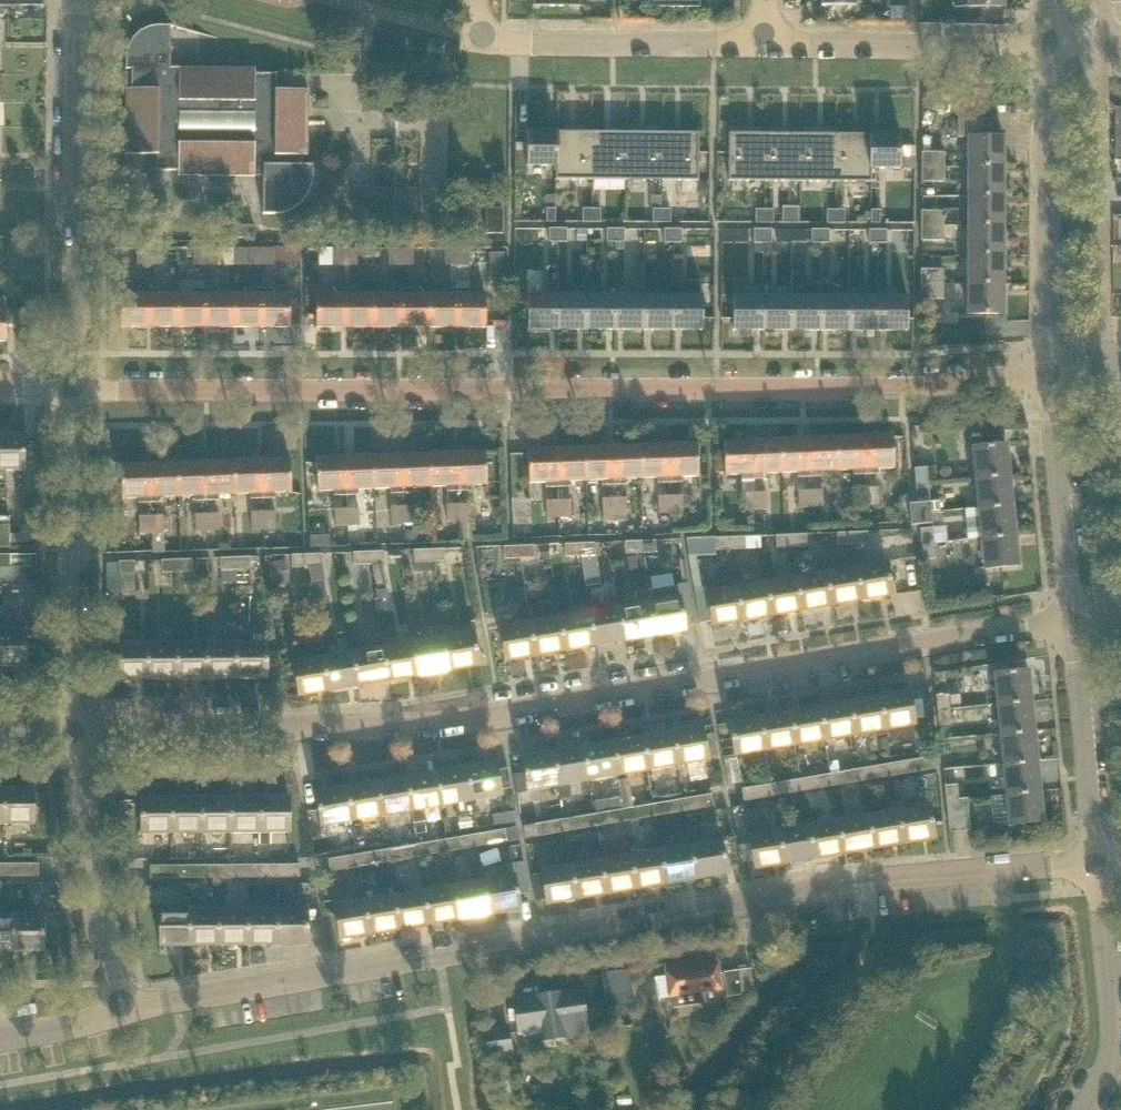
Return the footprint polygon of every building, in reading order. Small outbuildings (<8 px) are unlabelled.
[(652,8),(700,8),(700,0),(652,0),(652,8)] [(1003,0),(968,0),(968,9),(1003,10),(1003,0)] [(178,176),(254,176),(263,176),(263,213),(276,213),(287,213),(296,209),(304,203),(310,195),(314,186),(316,177),(316,165),(305,165),(305,156),(311,156),(309,90),(277,90),(277,74),(255,75),(255,69),(170,68),(170,26),(168,25),(158,26),(148,27),(139,31),(132,39),(127,48),(125,58),(125,70),(130,70),(130,89),(125,89),(124,155),(156,155),(156,171),(178,171),(178,176)] [(960,140),(969,140),(969,169),(1004,169),(1004,140),(991,140),(991,122),(960,122),(960,140)] [(527,132),(527,166),(556,166),(556,180),(558,180),(558,132),(527,132)] [(558,132),(558,180),(593,180),(593,132),(558,132)] [(593,132),(593,180),(628,180),(628,132),(593,132)] [(628,132),(628,180),(663,181),(663,133),(628,132)] [(663,133),(663,181),(698,181),(699,133),(663,133)] [(729,133),(729,181),(764,181),(764,134),(729,133)] [(764,134),(764,181),(799,182),(799,134),(764,134)] [(799,134),(799,182),(834,182),(834,134),(799,134)] [(834,134),(834,182),(869,182),(870,134),(834,134)] [(870,134),(869,182),(871,182),(871,169),(900,169),(900,134),(870,134)] [(924,154),(923,169),(945,169),(945,154),(924,154)] [(945,169),(923,169),(923,182),(945,182),(945,169)] [(1004,169),(969,169),(969,198),(1004,198),(1004,169)] [(1004,198),(969,198),(969,228),(1004,227),(1004,198)] [(652,209),(652,223),(662,223),(662,209),(652,209)] [(662,209),(662,223),(670,223),(670,209),(662,209)] [(503,234),(504,210),(487,210),(487,234),(503,234)] [(546,210),(545,222),(554,222),(555,210),(546,210)] [(582,210),(582,223),(591,223),(591,210),(582,210)] [(599,210),(591,210),(591,223),(599,223),(599,210)] [(755,210),(755,223),(764,224),(764,210),(755,210)] [(764,210),(764,224),(773,224),(773,210),(764,210)] [(827,210),(827,224),(835,223),(835,211),(827,210)] [(871,210),(871,223),(879,224),(880,211),(871,210)] [(835,211),(835,223),(843,224),(844,211),(835,211)] [(923,213),(923,228),(945,228),(944,213),(923,213)] [(1004,227),(969,228),(969,257),(1005,257),(1004,227)] [(945,228),(923,228),(923,241),(945,241),(945,228)] [(548,229),(548,242),(557,243),(557,229),(548,229)] [(557,229),(557,243),(566,243),(566,229),(557,229)] [(606,229),(606,242),(614,243),(615,229),(606,229)] [(615,229),(614,243),(623,243),(623,229),(615,229)] [(811,229),(811,243),(820,243),(820,230),(811,229)] [(673,230),(664,230),(664,243),(673,243),(673,230)] [(681,230),(673,230),(673,243),(681,243),(681,230)] [(754,230),(754,243),(762,244),(762,230),(754,230)] [(762,230),(762,244),(771,243),(771,230),(762,230)] [(820,230),(820,243),(828,244),(829,230),(820,230)] [(869,230),(869,244),(878,244),(878,230),(869,230)] [(878,230),(878,244),(886,244),(886,230),(878,230)] [(372,258),(372,249),(358,249),(358,250),(358,258),(372,258)] [(372,249),(372,258),(372,272),(382,272),(382,262),(389,262),(389,249),(372,249)] [(389,249),(389,262),(389,288),(401,288),(402,266),(401,266),(401,249),(389,249)] [(414,250),(401,249),(401,266),(402,266),(414,267),(414,250)] [(150,265),(149,250),(139,250),(139,265),(150,265)] [(162,250),(149,250),(150,265),(162,265),(162,250)] [(206,266),(206,250),(195,250),(195,266),(206,266)] [(219,250),(206,250),(206,266),(219,266),(219,250)] [(263,266),(263,250),(251,250),(251,266),(263,266)] [(275,250),(263,250),(263,266),(275,266),(275,250)] [(345,266),(345,250),(333,250),(333,266),(345,266)] [(358,266),(358,258),(358,250),(345,250),(345,266),(358,266)] [(458,267),(458,250),(445,250),(445,267),(458,267)] [(470,282),(470,267),(470,250),(458,250),(458,267),(458,282),(470,282)] [(488,253),(489,281),(505,281),(504,253),(488,253)] [(1005,257),(969,257),(969,286),(1005,286),(1005,257)] [(922,272),(922,286),(944,286),(944,272),(922,272)] [(944,286),(922,286),(922,300),(944,300),(944,286)] [(1005,286),(969,286),(969,315),(1005,315),(1005,286)] [(150,328),(150,290),(138,291),(138,295),(122,295),(122,329),(150,328)] [(179,328),(178,295),(162,295),(162,290),(150,290),(150,328),(179,328)] [(274,290),(263,291),(264,327),(292,327),(292,294),(274,294),(274,290)] [(207,328),(207,291),(194,291),(194,295),(178,295),(179,328),(207,328)] [(235,328),(235,295),(219,295),(219,291),(207,291),(207,328),(235,328)] [(264,327),(263,291),(251,291),(251,295),(235,295),(235,328),(264,327)] [(345,330),(345,291),(334,291),(334,295),(316,295),(317,330),(345,330)] [(345,330),(373,330),(373,295),(357,295),(357,291),(345,291),(345,330)] [(373,295),(373,330),(401,329),(401,291),(390,291),(390,295),(373,295)] [(430,329),(429,295),(414,295),(414,291),(401,291),(401,329),(430,329)] [(458,329),(458,291),(446,291),(446,295),(429,295),(430,329),(458,329)] [(470,291),(458,291),(458,329),(486,329),(486,296),(470,296),(470,291)] [(761,293),(731,292),(731,331),(762,331),(761,293)] [(761,293),(762,331),(791,331),(791,293),(761,293)] [(820,293),(791,293),(791,331),(820,331),(820,293)] [(850,293),(820,293),(820,331),(850,331),(850,293)] [(850,293),(850,331),(879,331),(879,294),(850,293)] [(907,331),(907,295),(879,294),(879,331),(907,331)] [(528,295),(528,330),(557,330),(557,296),(528,295)] [(557,296),(557,330),(586,330),(586,296),(557,296)] [(586,296),(586,330),(615,330),(615,296),(586,296)] [(615,296),(615,330),(644,330),(644,296),(615,296)] [(644,296),(644,330),(673,330),(673,296),(644,296)] [(673,296),(673,330),(702,330),(702,296),(673,296)] [(0,436),(0,484),(6,484),(6,472),(27,471),(27,436),(0,436)] [(863,437),(865,475),(877,474),(877,470),(893,470),(891,436),(863,437)] [(835,439),(836,472),(853,471),(853,475),(865,475),(863,437),(835,439)] [(807,440),(809,478),(821,477),(821,473),(836,472),(835,439),(807,440)] [(779,441),(780,474),(797,474),(797,478),(809,478),(807,440),(779,441)] [(765,511),(765,493),(754,493),(754,480),(764,479),(764,475),(780,474),(779,441),(751,442),(754,511),(765,511)] [(743,512),(754,511),(751,442),(723,443),(724,477),(742,476),(743,512)] [(27,443),(27,470),(37,470),(37,443),(27,443)] [(697,443),(669,445),(670,483),(682,483),(682,478),(698,478),(697,443)] [(971,448),(974,478),(1008,475),(1005,444),(971,448)] [(670,483),(669,445),(641,446),(642,480),(657,479),(657,484),(670,483)] [(641,446),(613,447),(614,486),(626,485),(625,481),(642,480),(641,446)] [(614,486),(613,447),(584,448),(586,483),(602,482),(602,486),(614,486)] [(584,448),(556,449),(558,487),(570,487),(570,483),(586,483),(584,448)] [(558,487),(556,449),(528,451),(530,484),(546,483),(546,488),(558,487)] [(485,452),(457,453),(458,491),(470,491),(470,487),(486,486),(485,452)] [(458,491),(457,453),(429,454),(430,488),(446,488),(446,492),(458,491)] [(429,454),(401,455),(402,494),(415,494),(414,489),(430,488),(429,454)] [(402,494),(401,455),(372,456),(374,490),(390,490),(390,494),(402,494)] [(372,456),(344,457),(346,496),(358,496),(358,491),(374,490),(372,456)] [(346,496),(344,457),(316,458),(317,492),(334,492),(334,497),(346,496)] [(261,461),(263,499),(274,499),(274,494),(291,493),(289,460),(261,461)] [(233,462),(235,496),(251,495),(251,499),(263,499),(261,461),(233,462)] [(205,463),(207,501),(219,501),(219,496),(235,496),(233,462),(205,463)] [(177,464),(178,498),(194,497),(194,502),(207,501),(205,463),(177,464)] [(149,465),(151,503),(163,503),(162,498),(178,498),(177,464),(149,465)] [(138,504),(151,503),(149,465),(121,466),(122,500),(138,499),(138,504)] [(914,468),(915,484),(927,483),(927,480),(936,479),(934,467),(914,468)] [(1008,475),(974,478),(977,509),(1011,506),(1008,475)] [(927,483),(915,484),(917,499),(929,498),(927,483)] [(856,507),(866,506),(865,489),(855,490),(856,507)] [(865,489),(866,506),(879,506),(878,489),(865,489)] [(799,508),(810,508),(809,491),(799,492),(799,508)] [(809,491),(810,508),(823,508),(823,491),(809,491)] [(672,514),(671,497),(659,498),(659,514),(672,514)] [(682,497),(671,497),(672,514),(683,513),(682,497)] [(627,499),(615,500),(615,515),(615,516),(615,522),(628,522),(627,499)] [(615,515),(615,500),(603,500),(604,516),(615,516),(615,515)] [(559,517),(559,501),(547,502),(547,517),(559,517)] [(571,501),(559,501),(559,517),(571,517),(571,501)] [(909,504),(910,516),(931,514),(930,502),(909,504)] [(459,522),(459,505),(448,506),(449,523),(459,522)] [(471,505),(459,505),(459,522),(472,522),(471,505)] [(1011,506),(977,509),(980,540),(1014,536),(1011,506)] [(403,524),(402,507),(391,508),(392,525),(403,524)] [(415,507),(402,507),(403,524),(415,524),(415,507)] [(347,526),(346,509),(336,510),(336,526),(347,526)] [(359,509),(346,509),(347,526),(360,526),(359,509)] [(253,530),(264,530),(264,513),(252,513),(253,530)] [(264,513),(264,530),(276,529),(275,513),(264,513)] [(931,514),(910,516),(911,526),(932,524),(931,514)] [(196,532),(208,531),(208,515),(196,516),(196,532)] [(208,515),(208,531),(221,531),(220,515),(208,515)] [(152,534),(151,516),(139,516),(139,535),(152,534)] [(151,516),(152,534),(152,553),(165,553),(163,516),(151,516)] [(472,522),(459,522),(460,543),(472,543),(472,522)] [(10,548),(10,527),(0,527),(0,548),(10,548)] [(20,527),(20,536),(34,536),(34,527),(20,527)] [(935,544),(935,543),(942,542),(941,528),(921,530),(923,545),(935,544)] [(415,533),(404,533),(404,542),(415,542),(415,533)] [(853,534),(853,545),(868,544),(868,533),(853,534)] [(838,546),(853,545),(853,534),(838,535),(838,546)] [(791,537),(792,548),(807,547),(806,536),(791,537)] [(1014,536),(980,540),(983,571),(1017,567),(1014,536)] [(777,538),(778,549),(778,560),(793,558),(792,548),(791,537),(777,538)] [(716,551),(731,551),(731,539),(716,540),(716,551)] [(731,539),(731,551),(746,550),(745,539),(731,539)] [(655,542),(641,543),(641,554),(656,553),(655,542)] [(641,554),(641,543),(626,543),(626,554),(641,554)] [(594,544),(580,545),(580,556),(584,578),(598,575),(595,555),(594,544)] [(935,544),(923,545),(924,560),(936,559),(935,544)] [(537,546),(539,561),(549,560),(548,545),(537,546)] [(566,556),(580,556),(580,545),(565,545),(566,556)] [(506,559),(520,558),(519,547),(505,548),(506,559)] [(519,547),(520,558),(534,558),(533,547),(519,547)] [(415,552),(415,562),(416,571),(432,570),(430,562),(429,551),(415,552)] [(465,551),(443,552),(442,551),(429,551),(430,562),(443,561),(443,560),(465,559),(465,551)] [(369,554),(369,565),(383,564),(383,553),(369,554)] [(355,565),(369,565),(369,554),(354,554),(355,565)] [(306,556),(307,567),(321,567),(321,555),(306,556)] [(266,566),(271,565),(277,593),(286,591),(285,586),(288,585),(286,574),(288,574),(286,562),(288,562),(287,556),(265,558),(266,566)] [(293,568),(307,567),(306,556),(292,556),(293,568)] [(11,568),(11,557),(0,557),(0,568),(11,568)] [(250,558),(236,559),(236,570),(250,569),(250,558)] [(236,570),(236,559),(221,559),(222,570),(236,570)] [(178,572),(177,561),(163,562),(163,572),(178,572)] [(191,561),(177,561),(178,572),(192,571),(191,561)] [(886,562),(856,568),(862,601),(892,596),(886,562)] [(120,574),(135,573),(135,563),(120,563),(120,574)] [(372,566),(375,587),(386,585),(383,564),(372,566)] [(522,568),(524,585),(537,583),(535,566),(522,568)] [(321,567),(307,567),(309,584),(322,583),(321,567)] [(11,568),(0,568),(0,586),(24,586),(24,568),(11,568)] [(856,568),(826,573),(832,606),(862,601),(856,568)] [(826,573),(796,578),(802,611),(832,606),(826,573)] [(796,578),(766,584),(772,617),(802,611),(796,578)] [(689,583),(678,585),(685,622),(696,620),(689,583)] [(766,584),(736,589),(742,622),(772,617),(766,584)] [(686,632),(681,598),(678,586),(648,591),(656,638),(686,632)] [(302,600),(310,598),(308,588),(300,590),(302,600)] [(742,622),(736,589),(706,594),(712,627),(742,622)] [(620,609),(626,643),(656,638),(648,591),(635,594),(638,606),(620,609)] [(386,592),(374,593),(375,602),(387,600),(386,592)] [(590,614),(596,648),(626,643),(620,609),(590,614)] [(590,614),(559,619),(565,653),(596,648),(590,614)] [(565,653),(559,619),(529,624),(535,658),(565,653)] [(535,658),(529,624),(499,630),(505,663),(535,658)] [(430,641),(443,639),(441,627),(428,630),(430,641)] [(26,669),(26,633),(0,633),(0,669),(26,669)] [(443,639),(448,674),(479,668),(473,634),(443,639)] [(413,644),(419,679),(448,674),(443,639),(430,641),(413,644)] [(207,680),(237,680),(237,644),(207,645),(207,680)] [(237,644),(237,680),(266,680),(266,644),(237,644)] [(383,650),(389,684),(419,679),(413,644),(383,650)] [(119,681),(148,681),(148,645),(118,646),(119,681)] [(148,681),(178,681),(177,645),(148,645),(148,681)] [(178,681),(207,680),(207,645),(177,645),(178,681)] [(359,689),(389,684),(383,650),(353,655),(359,689)] [(267,652),(267,668),(278,667),(275,652),(267,652)] [(329,694),(359,689),(353,655),(323,660),(329,694)] [(298,700),(329,694),(323,660),(292,665),(298,700)] [(993,675),(996,705),(1029,702),(1026,672),(993,675)] [(880,697),(886,731),(916,725),(910,692),(880,697)] [(850,702),(856,736),(886,731),(880,697),(850,702)] [(938,698),(939,711),(949,710),(948,697),(938,698)] [(820,707),(826,741),(856,736),(850,702),(820,707)] [(1029,702),(996,705),(999,735),(1032,732),(1029,702)] [(790,713),(796,746),(826,741),(820,707),(790,713)] [(949,710),(939,711),(941,726),(951,725),(949,710)] [(760,718),(766,751),(796,746),(790,713),(760,718)] [(736,757),(766,751),(760,718),(730,723),(736,757)] [(708,761),(703,736),(702,727),(672,733),(678,767),(708,761)] [(1035,762),(1032,732),(999,735),(1002,765),(1035,762)] [(642,738),(648,772),(678,767),(672,733),(642,738)] [(714,734),(703,736),(709,767),(719,765),(714,734)] [(612,743),(618,777),(648,772),(642,738),(612,743)] [(588,782),(618,777),(612,743),(582,748),(588,782)] [(558,788),(559,787),(561,800),(572,798),(570,786),(588,782),(582,748),(552,753),(558,788)] [(528,793),(558,788),(552,753),(522,759),(528,793)] [(728,786),(740,784),(735,756),(723,758),(728,786)] [(917,761),(919,772),(935,770),(933,759),(917,761)] [(903,775),(919,772),(917,761),(901,764),(903,775)] [(1035,762),(1002,765),(1005,795),(1038,792),(1035,762)] [(464,769),(470,803),(500,797),(499,791),(511,789),(507,769),(496,771),(495,764),(464,769)] [(888,778),(903,775),(901,764),(886,767),(888,778)] [(872,780),(888,778),(886,767),(870,770),(872,780)] [(440,808),(470,803),(464,769),(435,774),(440,808)] [(856,783),(872,780),(870,770),(854,772),(856,783)] [(840,786),(856,783),(854,772),(838,775),(840,786)] [(405,779),(410,813),(440,808),(435,774),(405,779)] [(823,778),(824,789),(840,786),(838,775),(823,778)] [(809,791),(824,789),(823,778),(807,780),(809,791)] [(405,779),(375,785),(381,818),(410,813),(405,779)] [(633,807),(628,780),(618,782),(623,809),(633,807)] [(793,794),(809,791),(807,780),(791,783),(793,794)] [(777,797),(793,794),(791,783),(775,786),(777,797)] [(345,790),(350,823),(381,818),(375,785),(345,790)] [(761,799),(777,797),(775,786),(760,789),(761,799)] [(946,788),(947,800),(958,799),(957,787),(946,788)] [(746,802),(761,799),(760,789),(744,791),(746,802)] [(5,790),(5,825),(34,824),(34,790),(5,790)] [(320,828),(350,823),(345,790),(314,795),(320,828)] [(1038,792),(1005,795),(1008,825),(1041,822),(1038,792)] [(711,794),(697,797),(699,809),(713,807),(711,794)] [(697,797),(683,799),(685,811),(699,809),(697,797)] [(947,800),(949,817),(950,835),(970,833),(967,798),(958,799),(947,800)] [(199,835),(228,835),(228,799),(199,800),(199,835)] [(228,835),(258,834),(257,799),(228,799),(228,835)] [(258,834),(259,845),(271,845),(270,834),(287,834),(287,799),(257,799),(258,834)] [(683,799),(668,802),(670,814),(685,811),(683,799)] [(140,836),(170,835),(169,800),(140,801),(140,836)] [(170,835),(199,835),(199,800),(169,800),(170,835)] [(668,802),(653,804),(655,817),(670,814),(668,802)] [(595,814),(607,812),(605,803),(593,805),(595,814)] [(653,804),(638,807),(640,819),(655,817),(653,804)] [(898,811),(904,844),(933,839),(928,805),(898,811)] [(769,826),(770,832),(748,836),(754,869),(784,864),(778,831),(774,806),(761,808),(764,826),(769,826)] [(638,807),(622,810),(625,822),(640,819),(638,807)] [(622,810),(607,812),(609,824),(625,822),(622,810)] [(868,816),(874,849),(904,844),(898,811),(868,816)] [(595,814),(592,815),(594,827),(609,824),(607,812),(595,814)] [(685,814),(656,820),(658,835),(688,829),(685,814)] [(592,815),(580,817),(582,829),(594,827),(592,815)] [(838,821),(844,854),(874,849),(868,816),(838,821)] [(580,817),(565,819),(567,832),(582,829),(580,817)] [(565,819),(551,822),(553,834),(567,832),(565,819)] [(808,826),(814,859),(844,854),(838,821),(808,826)] [(524,839),(553,834),(551,822),(522,827),(524,839)] [(778,831),(784,864),(814,859),(808,826),(778,831)] [(504,831),(506,842),(518,840),(516,829),(504,831)] [(504,831),(490,834),(491,845),(506,842),(504,831)] [(476,836),(478,847),(491,845),(490,834),(476,836)] [(462,850),(478,847),(476,836),(460,839),(462,850)] [(447,852),(462,850),(460,839),(446,841),(447,852)] [(691,845),(697,880),(727,875),(721,840),(691,845)] [(447,852),(446,841),(431,844),(433,855),(447,852)] [(431,844),(416,846),(418,858),(433,855),(431,844)] [(661,851),(667,885),(697,880),(691,845),(661,851)] [(401,849),(403,860),(418,858),(416,846),(401,849)] [(389,863),(403,860),(401,849),(387,851),(389,863)] [(371,854),(373,866),(389,863),(387,851),(371,854)] [(630,856),(636,890),(667,885),(661,851),(630,856)] [(357,868),(373,866),(371,854),(355,857),(357,868)] [(556,857),(558,868),(540,871),(542,883),(532,884),(535,906),(546,905),(546,906),(576,901),(570,866),(568,854),(556,857)] [(600,861),(606,896),(636,890),(630,856),(600,861)] [(342,859),(344,871),(357,868),(355,857),(342,859)] [(331,873),(344,871),(342,859),(329,861),(331,873)] [(576,901),(606,896),(600,861),(570,866),(576,901)] [(9,877),(9,864),(0,864),(0,877),(9,877)] [(9,877),(24,877),(24,864),(9,864),(9,877)] [(24,864),(24,877),(39,877),(39,864),(24,864)] [(270,879),(284,878),(284,866),(269,867),(270,879)] [(284,866),(284,878),(299,878),(299,866),(284,866)] [(195,880),(210,879),(210,867),(195,868),(195,880)] [(210,879),(225,879),(225,867),(210,867),(210,879)] [(225,879),(240,879),(240,867),(225,867),(225,879)] [(240,879),(255,879),(255,867),(240,867),(240,879)] [(255,879),(270,879),(269,867),(255,867),(255,879)] [(151,880),(166,880),(165,868),(150,868),(151,880)] [(166,880),(180,880),(180,868),(165,868),(166,880)] [(180,880),(195,880),(195,868),(180,868),(180,880)] [(513,876),(515,888),(527,887),(525,874),(513,876)] [(482,881),(488,916),(518,911),(512,876),(482,881)] [(452,886),(458,921),(488,916),(482,881),(452,886)] [(423,891),(429,927),(458,921),(452,886),(423,891)] [(393,896),(399,932),(429,927),(423,891),(393,896)] [(363,901),(369,937),(399,932),(393,896),(363,901)] [(159,949),(189,948),(188,912),(190,912),(190,898),(176,898),(176,912),(159,913),(159,949)] [(339,942),(369,937),(363,901),(333,907),(339,942)] [(247,912),(247,948),(276,947),(276,911),(247,912)] [(306,911),(276,911),(276,947),(306,947),(306,911)] [(188,912),(189,948),(218,948),(217,912),(190,912),(188,912)] [(218,948),(247,948),(247,912),(217,912),(218,948)] [(14,952),(14,916),(0,916),(0,952),(14,952)] [(14,916),(14,952),(43,951),(43,916),(14,916)] [(670,997),(722,989),(717,958),(666,966),(670,997)] [(634,1004),(629,970),(601,974),(606,1008),(634,1004)] [(728,997),(741,996),(737,972),(725,974),(728,997)] [(512,1002),(517,1034),(517,1035),(538,1031),(540,1042),(586,1036),(579,992),(512,1002)] [(513,1054),(508,1026),(483,1030),(487,1058),(513,1054)] [(506,1078),(496,1080),(499,1100),(509,1098),(506,1078)]
